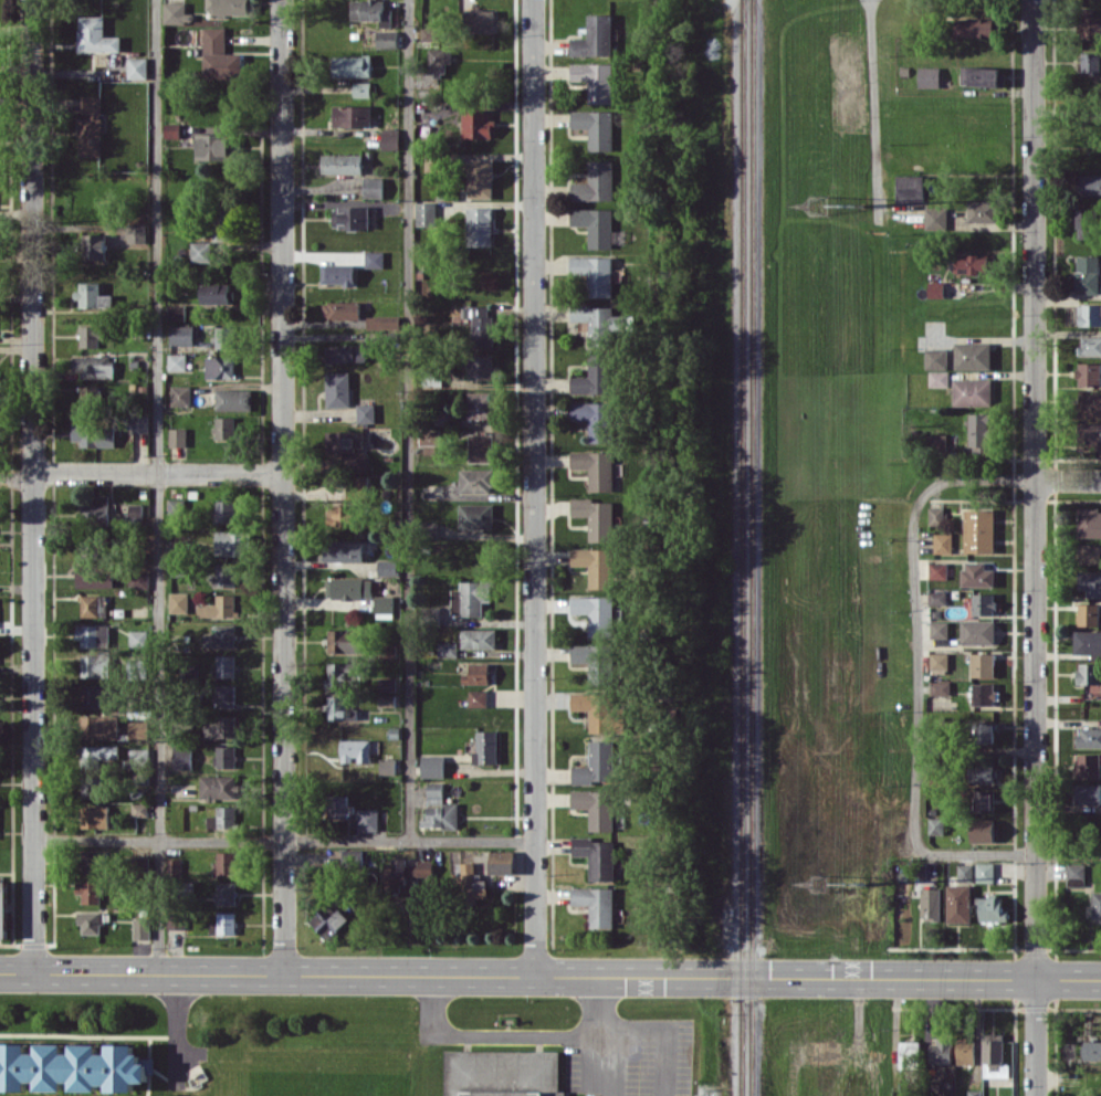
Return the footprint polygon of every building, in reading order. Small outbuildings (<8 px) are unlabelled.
[(206,13),(249,15),(249,0),(206,0),(206,13)] [(352,20),(380,20),(380,27),(391,27),(392,8),(384,8),(384,0),(352,0),(352,20)] [(164,23),(193,22),(193,13),(186,13),(186,2),(163,2),(164,23)] [(495,9),(464,9),(465,32),(495,32),(495,9)] [(570,56),(612,55),(611,14),(587,14),(588,37),(569,38),(570,56)] [(104,36),(104,16),(78,15),(78,51),(120,52),(120,36),(104,36)] [(1082,15),(1081,37),(1100,38),(1100,15),(1082,15)] [(957,21),(956,36),(993,36),(993,22),(984,21),(984,18),(968,17),(968,22),(957,21)] [(226,27),(204,27),(203,77),(242,78),(243,53),(225,53),(226,27)] [(421,40),(439,40),(439,27),(422,27),(421,40)] [(398,30),(377,31),(377,48),(398,47),(398,30)] [(429,73),(446,73),(445,62),(451,62),(451,48),(428,49),(429,73)] [(1100,52),(1082,53),(1083,71),(1100,71),(1100,52)] [(333,76),(371,76),(371,55),(333,56),(333,76)] [(147,58),(128,57),(127,78),(147,79),(147,58)] [(612,103),(613,64),(570,63),(570,80),(588,81),(588,103),(612,103)] [(940,67),(919,66),(918,86),(940,87),(940,67)] [(963,66),(962,84),(1005,86),(1005,68),(963,66)] [(370,96),(371,82),(353,82),(353,96),(370,96)] [(101,156),(102,95),(82,95),(82,116),(79,116),(79,156),(101,156)] [(372,106),(334,105),(334,126),(371,127),(372,106)] [(464,137),(491,138),(491,110),(464,109),(464,137)] [(589,150),(613,150),(612,110),(571,110),(571,128),(589,128),(589,150)] [(180,124),(165,124),(165,137),(180,137),(180,124)] [(197,160),(231,160),(231,134),(197,134),(197,160)] [(362,174),(363,154),(322,153),(322,173),(362,174)] [(493,159),(468,159),(468,198),(493,198),(493,159)] [(612,159),(588,160),(588,181),(571,182),(571,200),(613,200),(612,159)] [(1080,195),(1100,194),(1100,174),(1079,174),(1080,195)] [(897,204),(924,203),(923,175),(896,175),(897,204)] [(363,197),(383,197),(384,178),(363,177),(363,197)] [(968,221),(997,222),(997,200),(968,200),(968,221)] [(416,226),(436,226),(435,202),(416,202),(416,226)] [(213,207),(212,240),(231,241),(233,208),(213,207)] [(333,229),(368,229),(369,207),(333,207),(333,229)] [(493,207),(467,207),(468,246),(493,246),(493,207)] [(925,229),(947,229),(947,207),(926,207),(925,229)] [(588,248),(611,248),(612,209),(570,208),(570,225),(588,226),(588,248)] [(1093,238),(1094,209),(1078,208),(1077,238),(1093,238)] [(127,242),(146,243),(146,224),(128,223),(127,242)] [(106,234),(83,233),(82,258),(105,259),(106,234)] [(191,242),(191,262),(212,261),(211,241),(191,242)] [(384,251),(365,251),(365,267),(384,267),(384,251)] [(989,254),(954,256),(955,273),(989,272),(989,254)] [(613,257),(571,256),(570,274),(589,275),(588,297),(612,297),(613,257)] [(1099,256),(1076,256),(1076,293),(1099,294),(1099,256)] [(355,264),(322,264),(322,284),(355,284),(355,264)] [(929,297),(944,297),(944,281),(929,281),(929,297)] [(80,307),(113,306),(113,294),(101,295),(100,282),(77,283),(77,299),(80,299),(80,307)] [(230,284),(201,283),(201,303),(230,303),(230,284)] [(360,319),(360,302),(323,302),(323,318),(360,319)] [(168,319),(185,319),(185,305),(168,304),(168,319)] [(1078,304),(1079,326),(1100,325),(1100,304),(1078,304)] [(471,305),(469,346),(490,346),(491,306),(471,305)] [(588,346),(611,347),(611,329),(629,330),(629,315),(612,314),(612,305),(571,305),(571,321),(588,321),(588,346)] [(367,328),(400,328),(400,316),(367,316),(367,328)] [(80,347),(100,347),(100,325),(80,325),(80,347)] [(193,325),(170,325),(170,345),(193,345),(193,325)] [(234,349),(235,326),(215,326),(215,349),(234,349)] [(1079,336),(1079,355),(1100,355),(1100,336),(1079,336)] [(991,342),(955,342),(954,368),(990,369),(991,342)] [(367,361),(366,344),(325,346),(325,362),(367,361)] [(947,348),(925,349),(926,369),(947,368),(947,348)] [(187,371),(186,354),(168,354),(169,371),(187,371)] [(493,379),(494,355),(469,354),(468,379),(493,379)] [(571,393),(610,393),(609,354),(588,354),(588,375),(571,376),(571,393)] [(112,355),(73,355),(72,371),(80,371),(80,378),(112,378),(112,355)] [(234,379),(235,356),(207,356),(207,378),(234,379)] [(1100,385),(1100,362),(1077,362),(1077,385),(1100,385)] [(949,386),(948,371),(929,371),(929,386),(949,386)] [(327,407),(350,407),(350,372),(326,372),(327,407)] [(991,378),(952,379),(953,406),(992,405),(991,378)] [(102,386),(80,385),(79,406),(101,407),(102,386)] [(171,406),(191,406),(190,385),(171,385),(171,406)] [(253,410),(253,389),(217,389),(217,410),(253,410)] [(468,391),(468,418),(492,419),(493,392),(468,391)] [(1078,393),(1078,416),(1100,416),(1100,392),(1078,393)] [(571,420),(588,420),(589,442),(612,442),(612,402),(571,402),(571,420)] [(357,404),(357,423),(376,422),(376,403),(357,404)] [(987,412),(969,413),(969,454),(988,453),(987,412)] [(149,415),(131,414),(130,431),(149,431),(149,415)] [(235,417),(215,417),(215,439),(235,439),(235,417)] [(1077,422),(1078,449),(1100,448),(1100,422),(1077,422)] [(80,447),(116,446),(115,423),(72,424),(72,441),(80,441),(80,447)] [(187,428),(170,428),(170,446),(187,446),(187,428)] [(422,453),(438,454),(439,429),(422,428),(422,453)] [(363,431),(326,431),(326,452),(363,451),(363,431)] [(493,434),(470,433),(469,462),(493,462),(493,434)] [(589,491),(613,490),(612,451),(570,452),(570,469),(588,468),(589,491)] [(367,454),(344,453),(344,471),(366,471),(367,454)] [(492,469),(460,469),(460,493),(493,492),(492,469)] [(110,495),(81,495),(80,516),(76,516),(76,522),(109,522),(110,495)] [(588,541),(613,541),(612,501),(594,501),(593,498),(571,498),(571,516),(588,515),(588,541)] [(234,501),(216,500),(215,522),(234,522),(234,501)] [(128,504),(128,520),(142,519),(142,504),(128,504)] [(353,504),(327,505),(328,526),(354,525),(353,504)] [(460,528),(494,528),(493,504),(459,504),(460,528)] [(944,507),(929,506),(929,525),(944,525),(944,507)] [(1099,511),(1099,507),(1078,507),(1078,537),(1100,537),(1100,511),(1099,511)] [(994,508),(964,509),(965,552),(995,551),(994,508)] [(245,531),(216,531),(215,555),(245,555),(245,531)] [(933,553),(952,554),(953,533),(934,532),(933,553)] [(363,541),(325,540),(324,561),(363,561),(363,541)] [(1078,543),(1077,563),(1100,563),(1100,544),(1078,543)] [(589,588),(613,588),(612,548),(570,548),(571,566),(588,566),(589,588)] [(994,586),(994,569),(986,569),(986,561),(963,561),(962,586),(994,586)] [(929,579),(948,578),(947,562),(929,562),(929,579)] [(234,586),(235,564),(212,564),(212,586),(234,586)] [(113,586),(112,566),(76,566),(77,587),(113,586)] [(1077,571),(1078,589),(1087,589),(1087,597),(1100,597),(1100,570),(1077,571)] [(148,572),(131,572),(132,588),(148,588),(148,572)] [(372,599),(372,578),(327,577),(326,598),(372,599)] [(452,590),(453,615),(483,615),(482,600),(495,600),(495,581),(461,582),(461,590),(452,590)] [(929,604),(946,604),(946,591),(929,591),(929,604)] [(189,593),(170,593),(169,612),(188,612),(189,593)] [(973,615),(995,615),(994,593),(973,593),(973,615)] [(236,594),(216,594),(216,604),(197,604),(198,616),(236,616),(236,594)] [(106,595),(81,595),(81,617),(107,616),(106,595)] [(393,596),(375,595),(375,612),(393,612),(393,596)] [(589,613),(588,635),(612,636),(613,597),(572,596),(571,613),(589,613)] [(1099,603),(1078,603),(1078,625),(1099,625),(1099,603)] [(961,643),(994,644),(995,620),(961,620),(961,643)] [(930,637),(948,637),(948,621),(930,621),(930,637)] [(235,647),(235,624),(216,624),(216,634),(204,634),(204,647),(235,647)] [(77,646),(108,647),(109,625),(78,625),(77,646)] [(496,629),(462,628),(461,648),(496,649),(496,629)] [(328,652),(359,653),(360,629),(329,629),(328,652)] [(130,647),(148,647),(148,631),(130,630),(130,647)] [(1076,631),(1076,654),(1100,654),(1100,630),(1076,631)] [(438,657),(458,657),(457,641),(438,641),(438,657)] [(611,644),(571,645),(571,662),(588,662),(589,684),(612,684),(611,644)] [(395,657),(395,646),(377,646),(377,657),(395,657)] [(81,655),(81,677),(110,677),(110,651),(98,651),(98,655),(81,655)] [(930,669),(949,669),(949,653),(930,652),(930,669)] [(970,676),(994,676),(994,653),(970,653),(970,676)] [(216,677),(235,677),(234,654),(216,655),(216,677)] [(328,685),(355,685),(355,662),(328,662),(328,685)] [(489,684),(489,662),(470,662),(470,673),(463,673),(462,683),(489,684)] [(1100,683),(1100,662),(1078,662),(1077,683),(1100,683)] [(396,678),(378,678),(379,691),(396,691),(396,678)] [(929,705),(950,706),(951,681),(929,680),(929,705)] [(995,683),(974,683),(974,705),(995,705),(995,683)] [(109,685),(80,685),(80,708),(99,708),(99,699),(109,699),(109,685)] [(235,685),(215,685),(215,707),(234,707),(235,685)] [(487,690),(469,690),(469,706),(487,706),(487,690)] [(589,732),(613,732),(614,692),(572,692),(571,710),(589,710),(589,732)] [(395,694),(378,694),(378,706),(395,707),(395,694)] [(327,718),(357,719),(357,708),(350,708),(350,696),(328,696),(327,718)] [(118,737),(118,715),(80,716),(80,738),(118,737)] [(205,737),(235,737),(235,716),(205,715),(205,737)] [(130,738),(148,737),(148,721),(129,722),(130,738)] [(996,743),(997,722),(974,721),(973,742),(996,743)] [(1078,727),(1078,747),(1100,747),(1100,728),(1078,727)] [(498,730),(477,730),(477,752),(473,752),(473,763),(499,763),(498,730)] [(371,739),(342,739),(341,762),(355,762),(370,762),(371,739)] [(572,783),(614,782),(613,740),(589,741),(589,765),(572,766),(572,783)] [(119,758),(118,745),(81,746),(81,767),(104,767),(103,758),(119,758)] [(174,770),(192,769),(192,745),(174,745),(174,770)] [(235,745),(216,746),(217,767),(235,767),(235,745)] [(149,748),(130,749),(130,763),(149,763),(149,748)] [(1075,754),(1076,777),(1100,776),(1100,753),(1075,754)] [(422,777),(445,777),(444,754),(421,755),(422,777)] [(396,775),(396,758),(380,757),(379,774),(396,775)] [(995,764),(969,763),(968,782),(995,783),(995,764)] [(235,775),(200,776),(201,799),(240,798),(240,784),(235,784),(235,775)] [(80,797),(99,797),(100,777),(81,776),(80,797)] [(427,802),(443,803),(443,783),(427,783),(427,802)] [(1076,783),(1076,803),(1100,803),(1100,783),(1076,783)] [(974,790),(975,812),(993,811),(992,789),(974,790)] [(589,808),(589,830),(613,831),(614,791),(571,790),(571,808),(589,808)] [(350,794),(327,795),(328,816),(351,816),(350,794)] [(148,816),(148,803),(132,803),(132,817),(148,816)] [(458,827),(457,804),(424,805),(425,828),(458,827)] [(81,828),(109,827),(108,806),(80,806),(81,828)] [(236,829),(236,806),(217,806),(216,816),(207,816),(207,828),(236,829)] [(378,809),(358,809),(358,830),(378,830),(378,809)] [(929,834),(944,834),(944,817),(929,817),(929,834)] [(994,842),(995,819),(971,819),(971,842),(994,842)] [(613,840),(594,840),(594,836),(572,836),(572,856),(589,855),(589,880),(614,880),(613,840)] [(344,864),(359,864),(359,849),(345,849),(344,864)] [(104,851),(81,852),(81,873),(105,872),(104,851)] [(238,873),(238,861),(236,861),(235,851),(215,852),(215,874),(238,873)] [(514,851),(490,851),(491,874),(515,874),(514,851)] [(182,859),(167,859),(167,877),(182,877),(182,859)] [(434,860),(418,859),(417,876),(433,876),(434,860)] [(385,860),(385,887),(406,887),(406,875),(416,875),(416,866),(406,866),(406,860),(385,860)] [(488,897),(487,879),(475,880),(474,862),(455,862),(456,875),(459,875),(461,903),(477,902),(477,897),(488,897)] [(976,882),(995,881),(994,862),(976,863),(976,882)] [(1085,863),(1067,863),(1066,886),(1085,886),(1085,863)] [(958,882),(973,882),(972,864),(957,864),(958,882)] [(100,902),(100,881),(76,881),(76,893),(82,893),(82,903),(100,902)] [(236,881),(216,882),(217,904),(236,904),(236,881)] [(946,922),(970,922),(971,885),(947,885),(946,922)] [(589,927),(613,927),(613,888),(572,887),(572,905),(590,905),(589,927)] [(940,888),(921,888),(922,919),(940,919),(940,888)] [(1093,891),(1092,921),(1100,922),(1100,891),(1093,891)] [(980,895),(980,920),(1004,921),(1005,896),(980,895)] [(349,920),(329,901),(309,922),(330,941),(349,920)] [(100,933),(99,911),(77,911),(77,925),(82,925),(82,934),(100,933)] [(236,912),(217,912),(217,921),(210,921),(210,934),(235,934),(236,912)] [(149,918),(133,919),(133,939),(149,939),(149,918)] [(957,1064),(974,1064),(974,1038),(957,1038),(957,1064)] [(951,1062),(951,1039),(930,1040),(930,1063),(951,1062)] [(1084,1040),(1084,1059),(1100,1060),(1100,1041),(1084,1040)] [(900,1060),(919,1060),(919,1041),(900,1041),(900,1060)] [(27,1089),(27,1082),(36,1082),(36,1089),(62,1089),(62,1082),(71,1082),(71,1090),(97,1090),(97,1085),(107,1085),(107,1090),(134,1090),(134,1082),(147,1082),(147,1075),(149,1075),(154,1075),(154,1068),(154,1060),(149,1060),(138,1058),(138,1053),(133,1053),(133,1044),(107,1044),(107,1053),(97,1053),(97,1043),(71,1043),(71,1053),(62,1053),(62,1042),(35,1042),(35,1052),(25,1052),(25,1042),(0,1042),(0,1052),(0,1089),(27,1089)]
